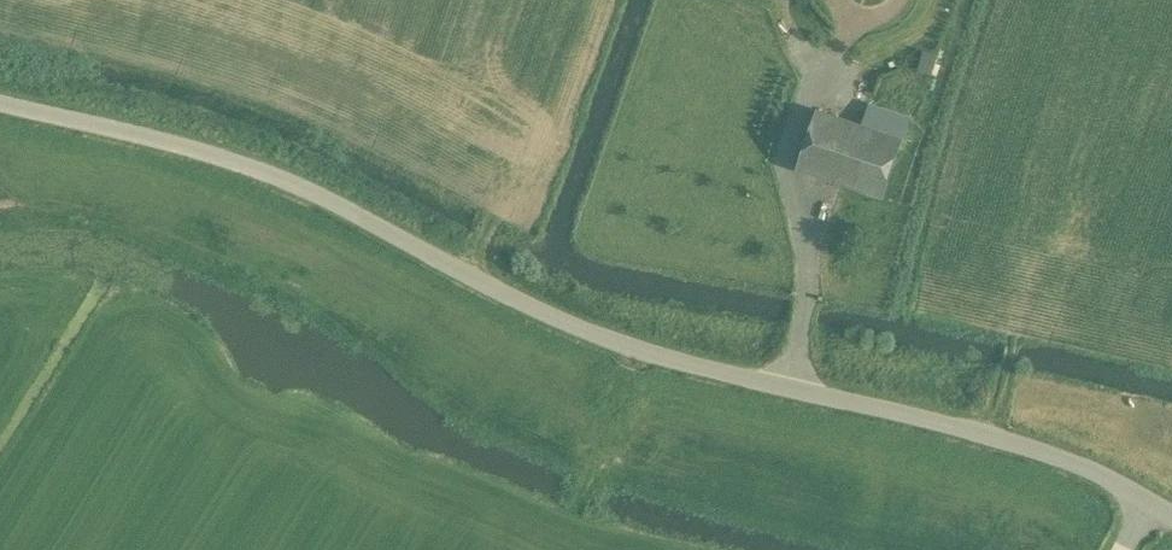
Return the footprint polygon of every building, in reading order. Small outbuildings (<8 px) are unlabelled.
[(817,111),(797,168),(882,197),(901,139),(817,111)]
